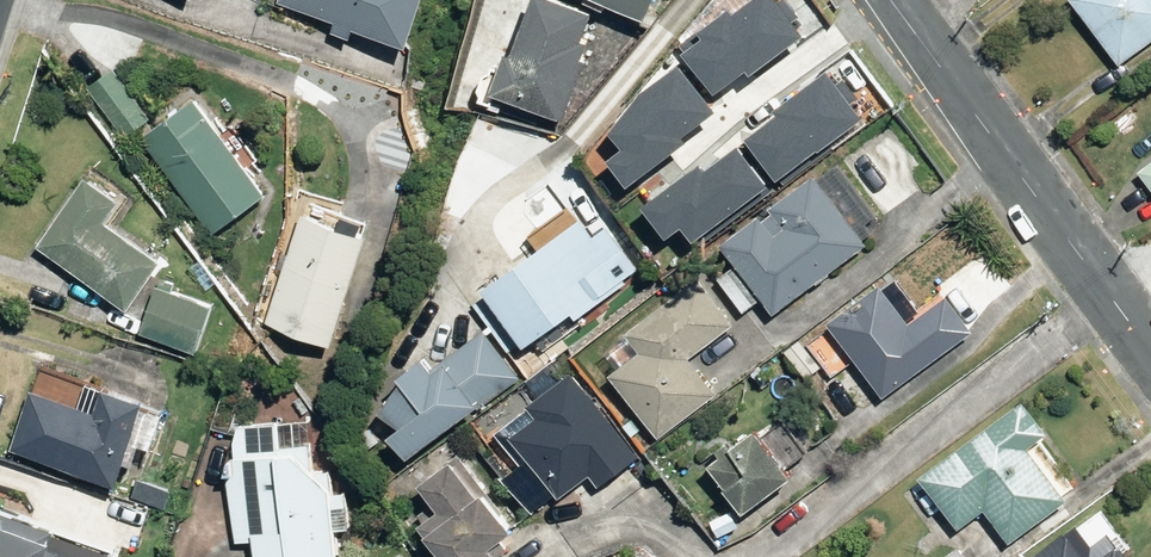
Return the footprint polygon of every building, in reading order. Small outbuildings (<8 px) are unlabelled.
[(349,41),(353,30),(404,49),(422,0),(277,0),(276,2),(328,21),(324,32),(349,41)] [(481,96),(560,120),(592,12),(552,0),(526,0),(509,56),(494,52),(481,96)] [(642,25),(653,0),(589,0),(642,25)] [(788,0),(751,0),(688,46),(721,91),(808,27),(788,0)] [(1115,68),(1150,40),(1150,0),(1062,0),(1115,68)] [(711,101),(682,62),(607,118),(636,156),(711,101)] [(109,66),(83,85),(122,140),(149,121),(109,66)] [(865,107),(835,67),(753,128),(783,168),(865,107)] [(192,96),(136,138),(209,237),(258,200),(238,173),(246,167),(192,96)] [(764,176),(739,142),(649,208),(674,242),(764,176)] [(1134,173),(1150,195),(1150,159),(1134,173)] [(757,300),(768,315),(865,245),(812,173),(713,244),(730,268),(716,278),(741,312),(757,300)] [(82,178),(32,246),(125,313),(161,264),(103,222),(116,203),(82,178)] [(326,196),(295,186),(281,226),(293,231),(260,326),(325,349),(369,222),(323,206),(326,196)] [(563,255),(551,239),(465,298),(504,353),(563,312),(572,325),(637,279),(602,228),(563,255)] [(731,330),(693,279),(623,332),(638,353),(602,380),(651,445),(716,397),(689,361),(731,330)] [(823,325),(878,399),(970,332),(942,294),(904,322),(877,285),(823,325)] [(152,287),(136,336),(196,356),(212,306),(152,287)] [(381,438),(397,461),(514,380),(482,334),(427,372),(419,359),(389,379),(397,391),(373,407),(390,431),(381,438)] [(832,377),(800,337),(780,353),(812,393),(832,377)] [(150,454),(166,415),(38,365),(5,448),(107,488),(116,465),(129,470),(137,449),(150,454)] [(638,457),(565,371),(523,407),(531,416),(505,438),(557,500),(601,464),(613,478),(638,457)] [(1019,399),(913,476),(952,530),(980,510),(1005,543),(1062,502),(1024,448),(1044,434),(1019,399)] [(747,433),(701,466),(739,519),(789,482),(780,469),(812,446),(791,417),(754,443),(747,433)] [(225,490),(235,544),(252,543),(252,556),(328,556),(333,556),(332,531),(346,531),(345,493),(327,493),(327,474),(308,474),(308,445),(275,446),(275,426),(234,426),(225,490)] [(457,454),(414,489),(433,512),(406,533),(425,556),(505,556),(493,542),(514,526),(457,454)] [(130,542),(19,502),(1,550),(0,550),(0,556),(124,556),(130,542)] [(1097,511),(1034,556),(1130,556),(1097,511)] [(953,546),(940,556),(962,556),(953,546)]
